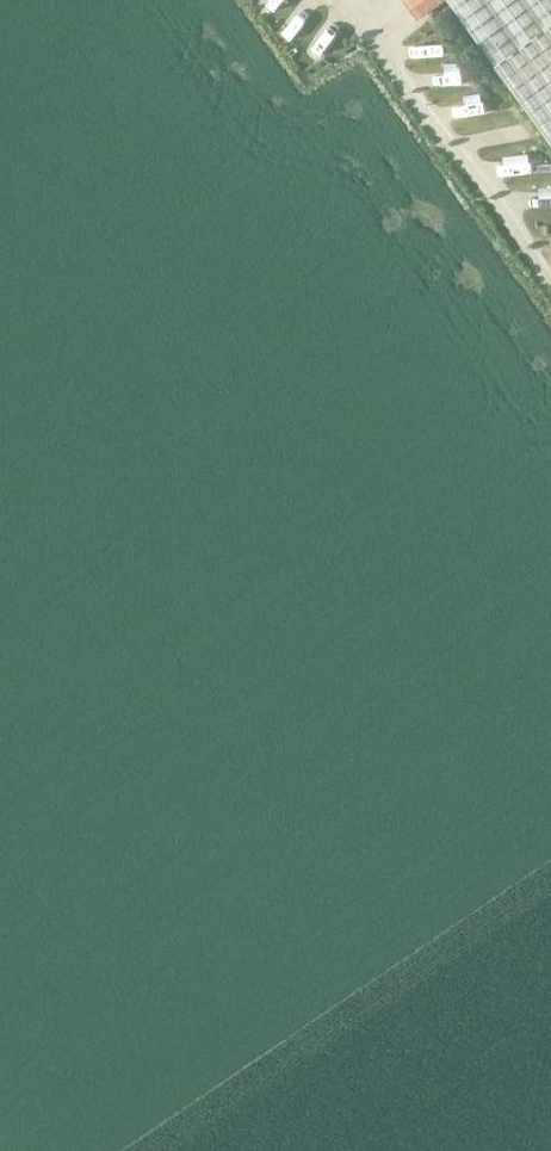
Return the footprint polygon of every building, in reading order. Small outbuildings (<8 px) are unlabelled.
[(427,16),(429,14),(447,1),(449,0),(416,0),(427,16)] [(447,1),(550,144),(550,0),(449,0),(447,1)]
